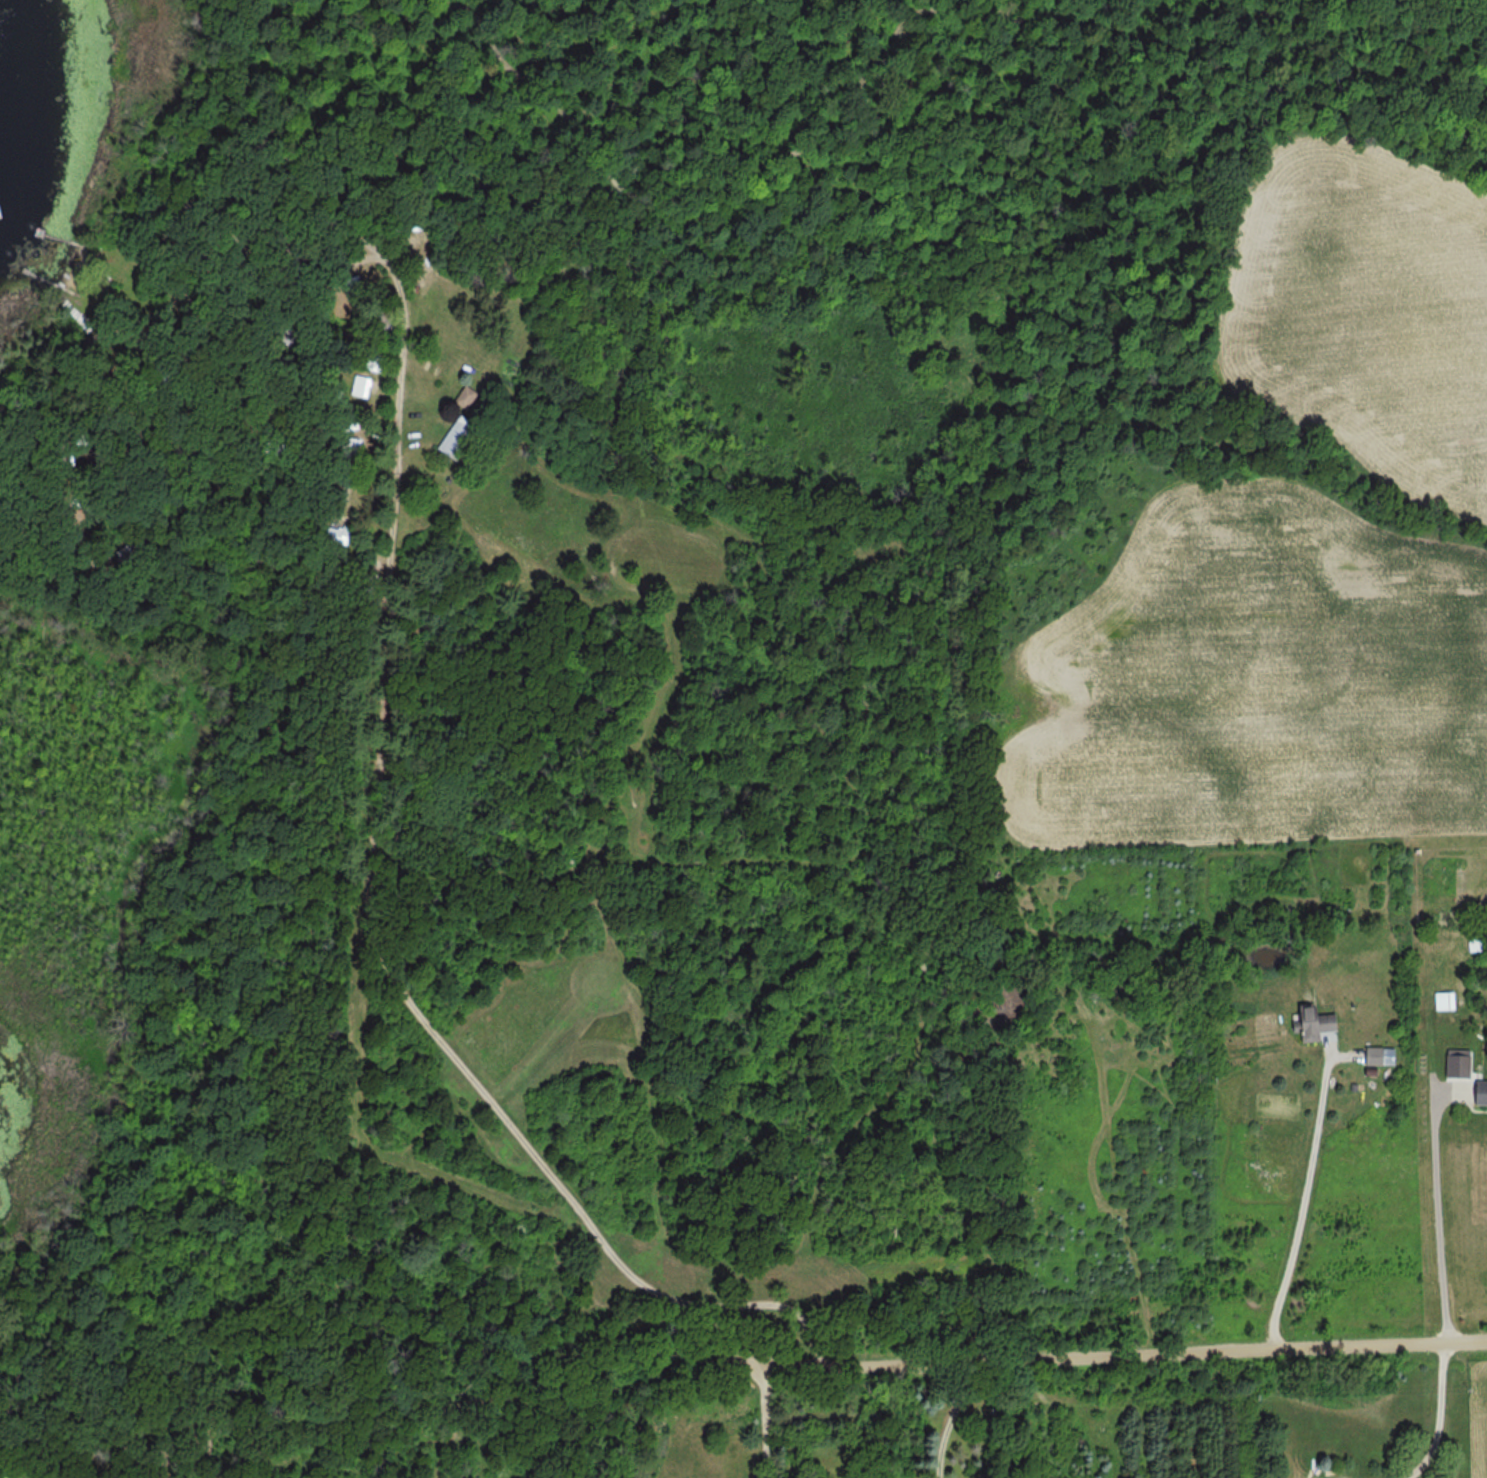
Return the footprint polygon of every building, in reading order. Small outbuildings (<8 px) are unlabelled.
[(343,281),(351,302),(367,295),(358,275),(343,281)] [(301,324),(288,319),(280,342),(293,346),(301,324)] [(384,350),(370,346),(364,366),(378,371),(384,350)] [(153,372),(160,384),(174,374),(166,363),(153,372)] [(351,394),(367,397),(371,378),(355,374),(351,394)] [(466,409),(477,392),(465,384),(454,401),(466,409)] [(341,430),(358,426),(354,411),(337,415),(341,430)] [(437,447),(456,460),(479,426),(460,414),(437,447)] [(276,456),(285,443),(273,435),(265,448),(276,456)] [(359,457),(361,438),(345,437),(343,456),(359,457)] [(344,505),(347,491),(330,487),(327,501),(344,505)] [(325,539),(346,544),(350,526),(329,521),(325,539)] [(1435,992),(1435,1010),(1454,1010),(1454,992),(1435,992)] [(1336,1030),(1335,1014),(1316,1015),(1316,1004),(1296,1006),(1297,1031),(1301,1031),(1301,1042),(1320,1041),(1319,1031),(1336,1030)] [(1366,1065),(1382,1065),(1382,1047),(1366,1047),(1366,1065)] [(1476,1080),(1476,1103),(1486,1103),(1486,1080),(1476,1080)]
